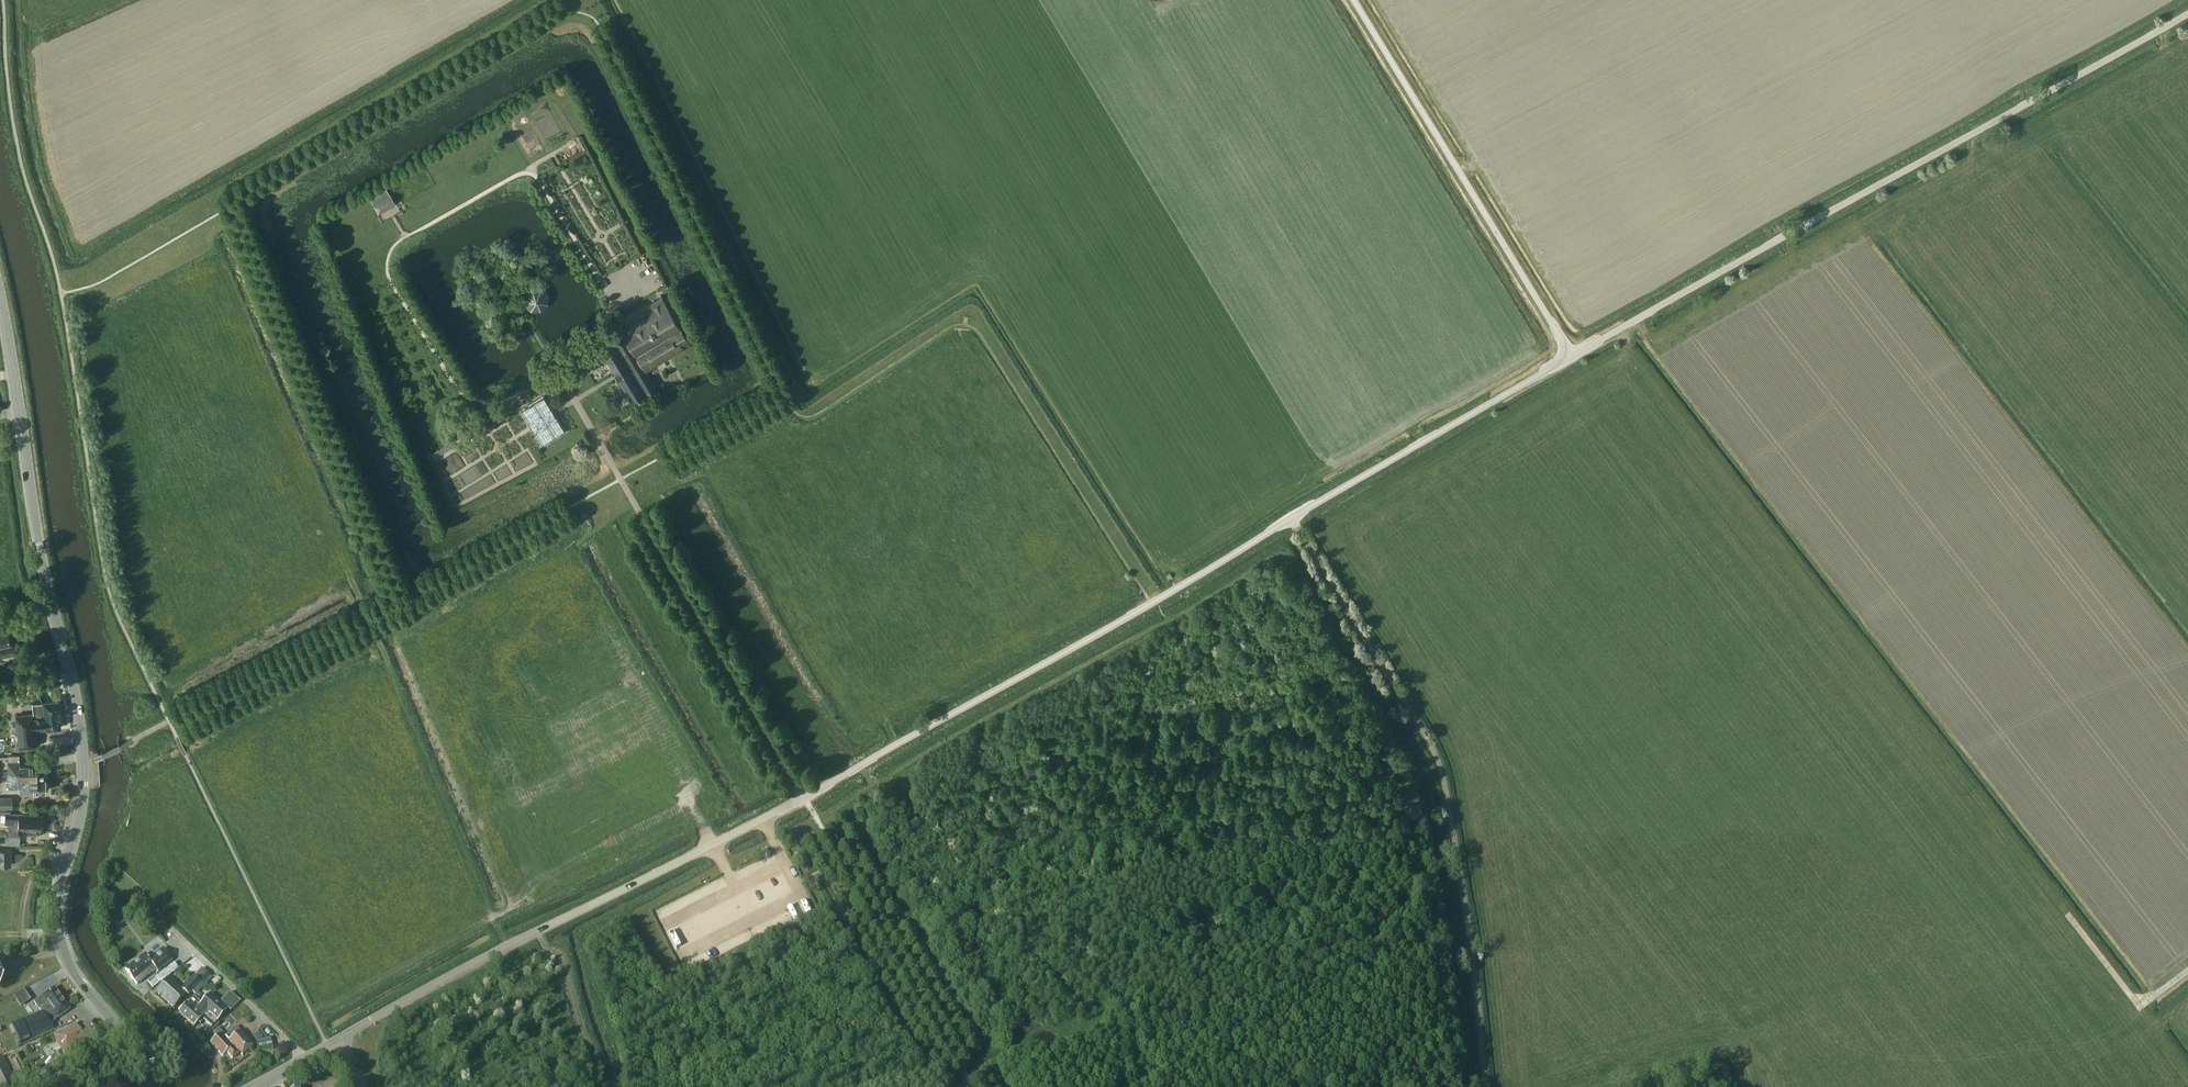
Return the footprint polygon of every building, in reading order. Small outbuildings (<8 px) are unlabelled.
[(378,214),(396,204),(390,193),(372,204),(378,214)] [(541,286),(536,285),(532,286),(528,288),(525,291),(523,296),(523,300),(525,305),(528,308),(532,311),(536,311),(541,310),(545,308),(548,305),(549,300),(549,296),(548,291),(545,288),(541,286)] [(600,349),(632,402),(656,387),(646,370),(690,343),(662,296),(617,323),(624,334),(600,349)] [(565,430),(543,396),(521,411),(542,445),(565,430)] [(450,442),(432,452),(436,458),(453,448),(450,442)] [(0,647),(3,657),(0,657),(1,658),(16,654),(13,643),(11,643),(7,628),(0,629),(0,647)] [(43,700),(43,701),(32,702),(33,712),(15,714),(19,747),(37,745),(35,729),(46,728),(60,727),(57,699),(43,700)] [(19,761),(8,761),(8,771),(19,771),(20,776),(34,776),(34,775),(43,775),(43,764),(20,765),(19,761)] [(45,780),(45,779),(43,779),(43,775),(34,775),(34,776),(20,776),(19,771),(8,771),(9,787),(23,786),(23,791),(45,790),(45,788),(47,786),(47,782),(45,780)] [(13,808),(12,796),(0,797),(0,808),(13,808)] [(19,814),(5,813),(5,822),(9,822),(8,834),(5,834),(5,839),(5,843),(19,844),(20,835),(18,835),(18,828),(41,829),(41,824),(42,824),(42,819),(41,819),(42,814),(19,813),(19,814)] [(10,864),(10,849),(0,849),(0,864),(10,864)] [(115,910),(109,914),(116,928),(123,924),(115,910)] [(137,984),(157,969),(158,971),(173,960),(164,948),(150,959),(145,954),(126,969),(137,984)] [(174,962),(154,978),(159,984),(179,969),(174,962)] [(193,992),(195,994),(203,985),(195,976),(183,989),(170,977),(157,992),(174,1008),(187,994),(189,997),(193,992)] [(50,1023),(62,1015),(70,1009),(54,988),(34,1002),(41,1012),(14,1025),(22,1043),(54,1029),(50,1023)] [(229,1008),(211,993),(202,1004),(194,997),(191,1001),(189,1004),(188,1003),(179,1013),(195,1027),(201,1019),(203,1020),(204,1020),(212,1027),(229,1008)] [(54,1036),(67,1059),(95,1044),(93,1041),(99,1038),(90,1021),(77,1028),(75,1024),(54,1036)] [(219,1027),(212,1033),(216,1038),(220,1034),(223,1032),(219,1027)] [(243,1055),(253,1046),(236,1027),(227,1036),(226,1037),(230,1041),(228,1043),(238,1054),(240,1052),(243,1055)] [(238,1054),(228,1043),(230,1041),(226,1037),(227,1036),(223,1032),(216,1038),(211,1043),(223,1056),(228,1053),(233,1059),(238,1054)] [(254,1036),(258,1042),(263,1038),(259,1032),(254,1036)] [(16,1085),(2,1056),(0,1057),(0,1086),(13,1086),(16,1085)]
